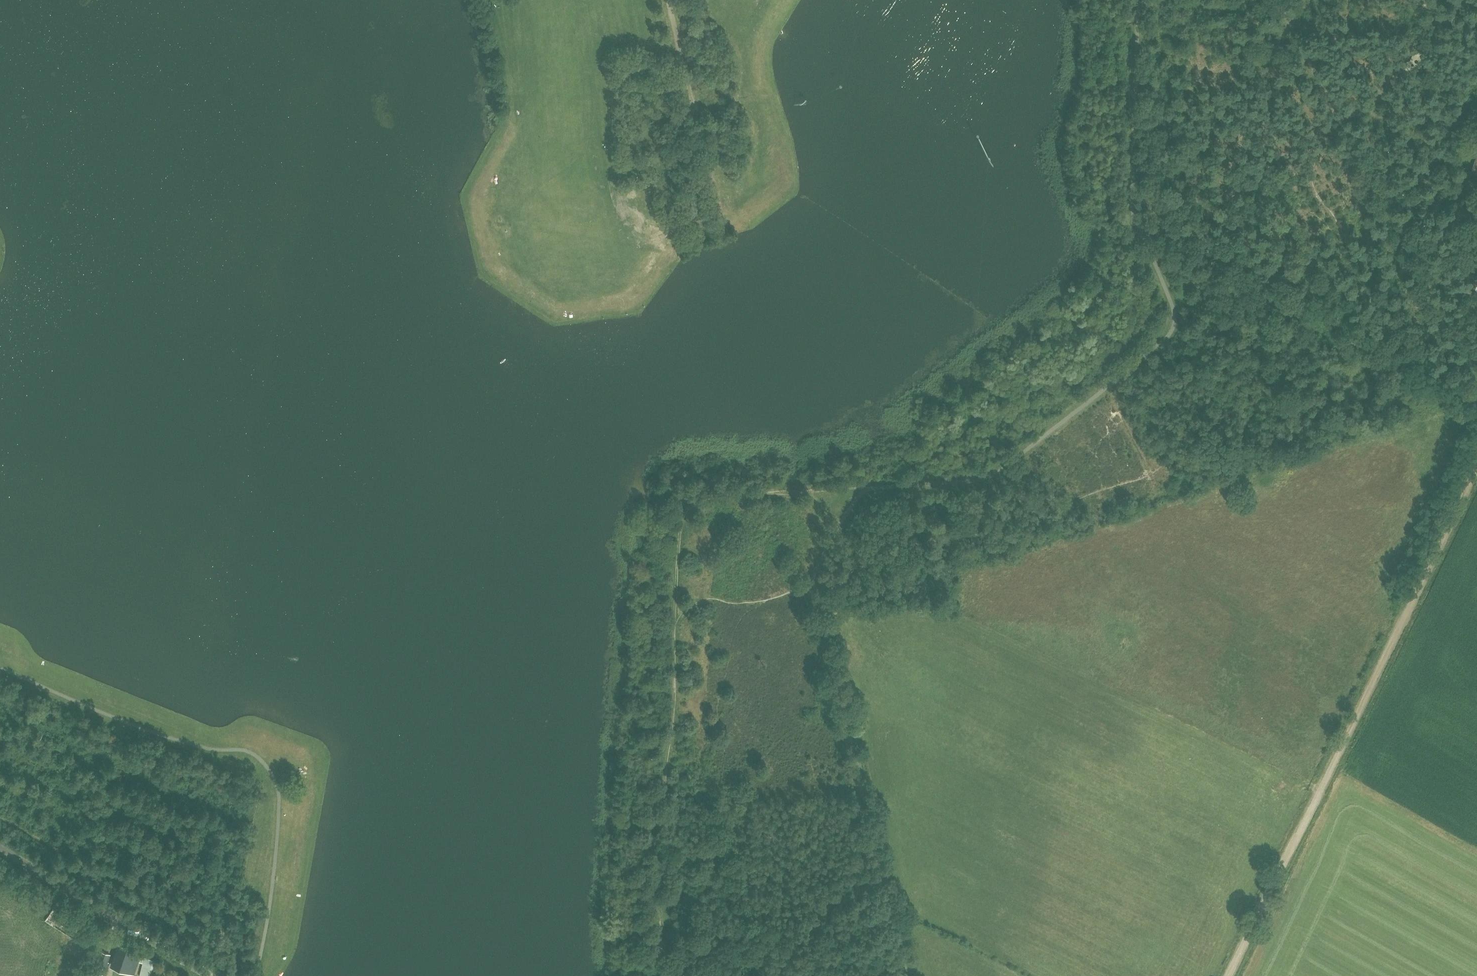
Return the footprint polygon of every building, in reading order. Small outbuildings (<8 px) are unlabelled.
[(142,952),(124,946),(116,969),(133,975),(142,952)] [(98,950),(91,975),(105,975),(112,955),(98,950)] [(143,964),(140,975),(152,975),(155,960),(145,958),(143,964)]
